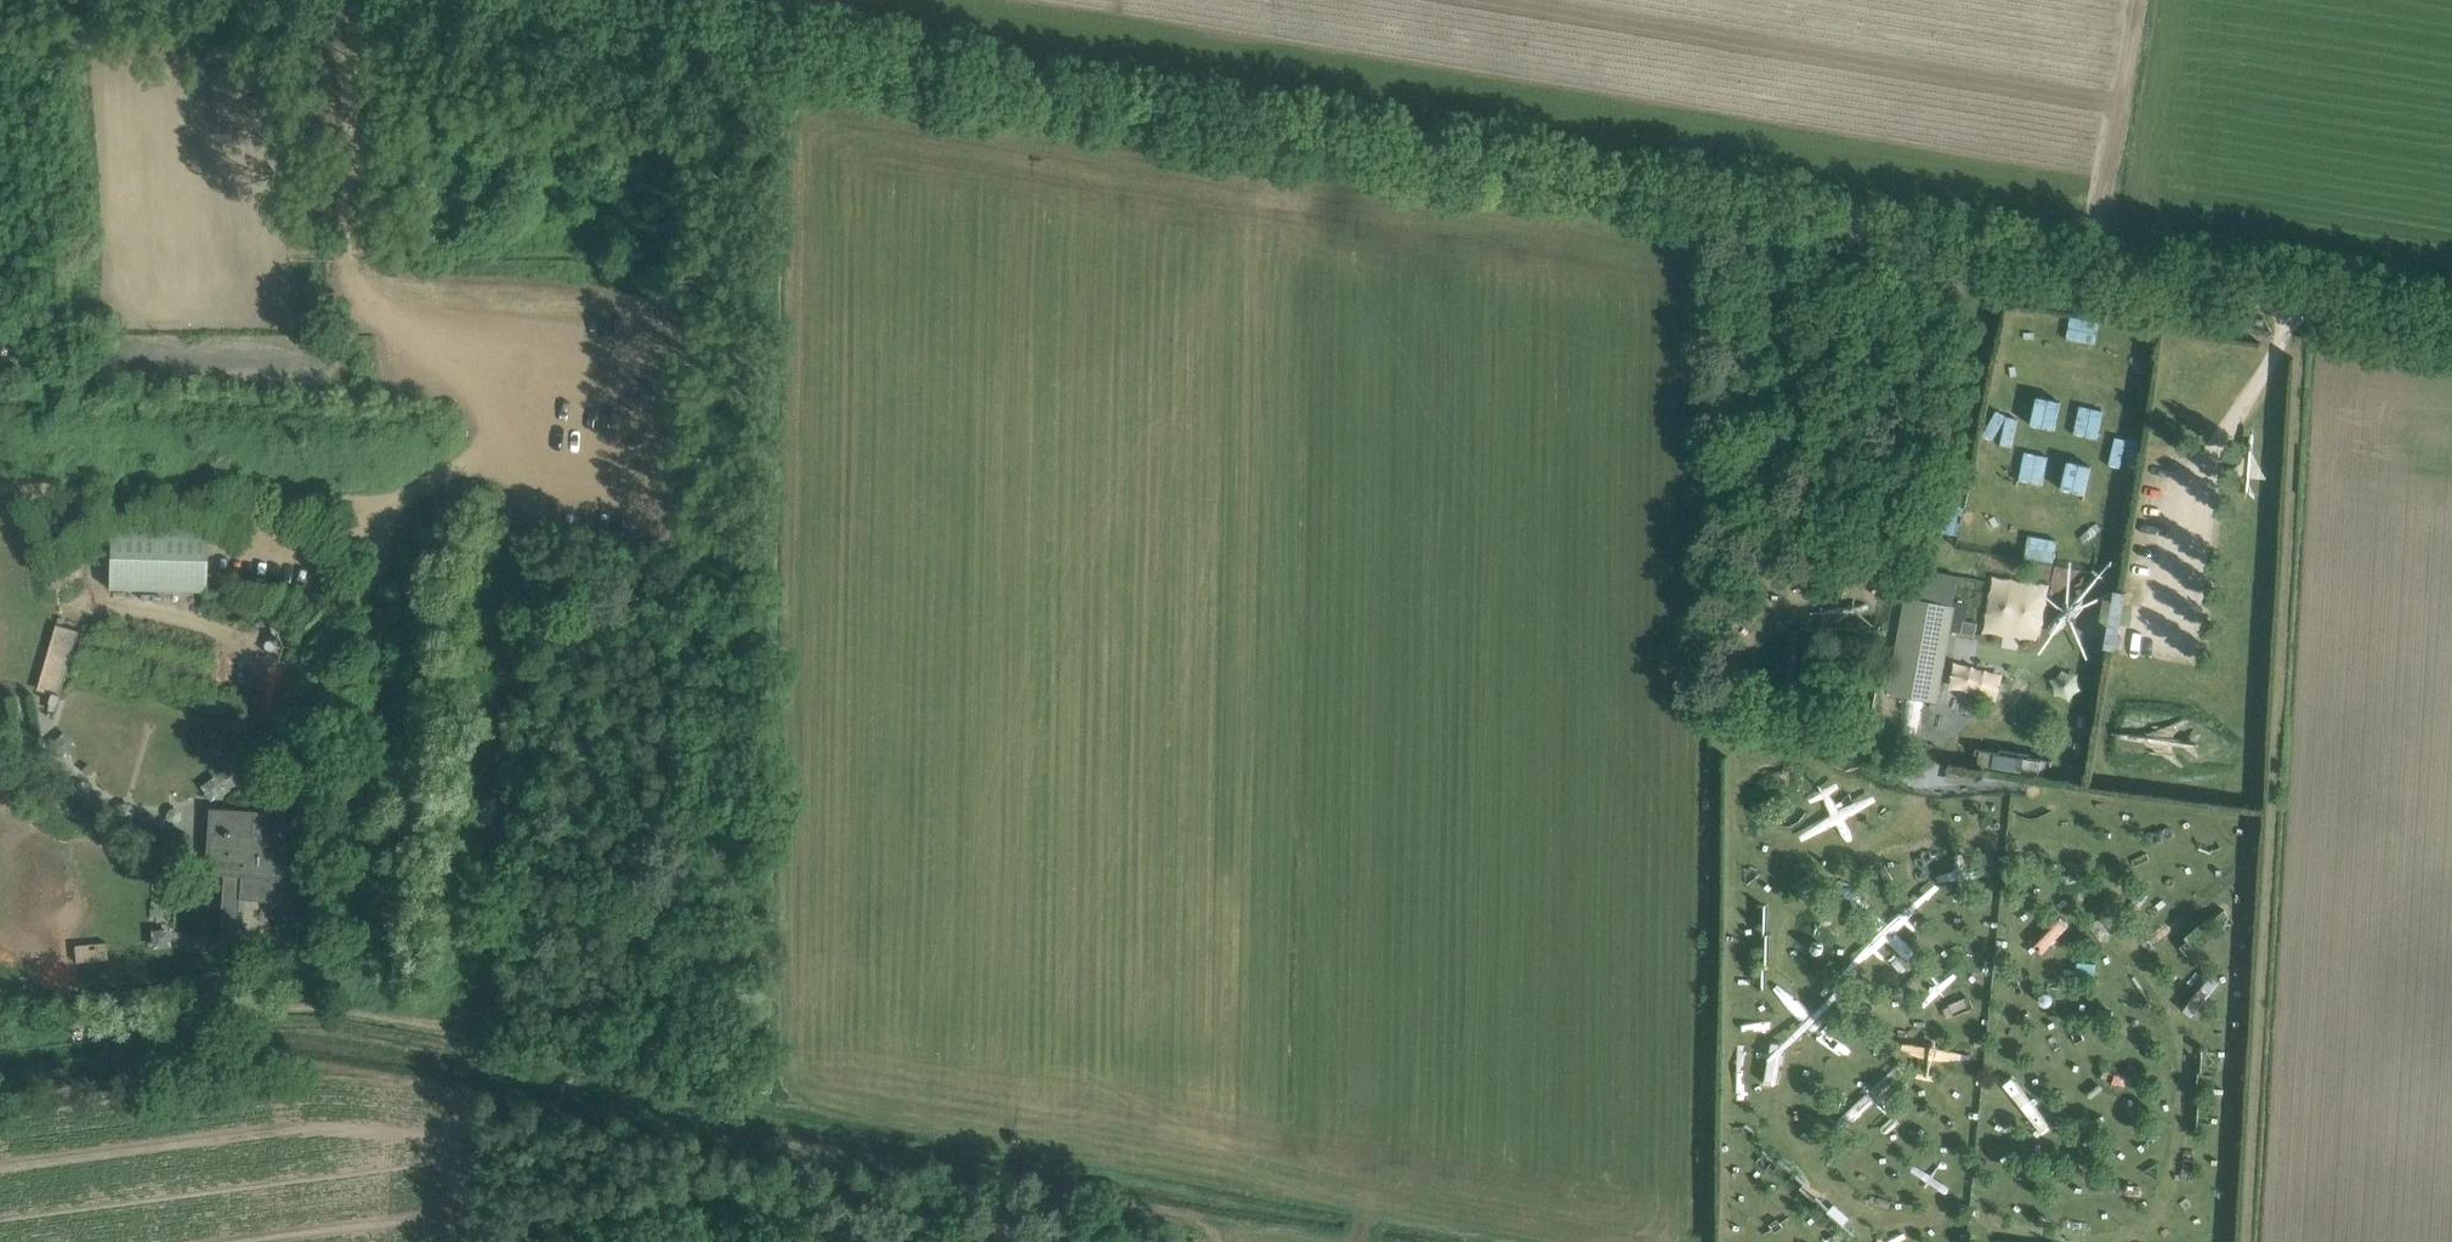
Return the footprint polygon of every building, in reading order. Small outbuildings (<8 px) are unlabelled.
[(2098,342),(2102,317),(2073,313),(2069,337),(2098,342)] [(2037,425),(2061,429),(2066,398),(2042,394),(2037,425)] [(2100,438),(2107,409),(2082,403),(2075,432),(2100,438)] [(2015,443),(2021,416),(1996,411),(1990,438),(2015,443)] [(2135,465),(2137,438),(2115,436),(2114,464),(2135,465)] [(2026,450),(2022,481),(2046,484),(2051,454),(2026,450)] [(2070,458),(2063,487),(2091,493),(2098,465),(2070,458)] [(207,591),(207,590),(209,528),(112,525),(110,588),(207,591)] [(2029,557),(2059,558),(2060,537),(2030,536),(2029,557)] [(1940,574),(1939,600),(1958,601),(1959,575),(1940,574)] [(1906,597),(1889,693),(1938,702),(1955,606),(1906,597)] [(1964,621),(1962,633),(1975,635),(1977,623),(1964,621)] [(64,691),(80,629),(58,623),(41,685),(64,691)] [(2044,772),(2046,759),(1986,751),(1985,763),(2044,772)] [(208,833),(205,873),(284,878),(286,838),(208,833)] [(109,959),(108,943),(76,945),(77,961),(109,959)] [(2199,1017),(2221,979),(2208,972),(2186,1010),(2199,1017)] [(1772,1040),(1769,1082),(1782,1083),(1785,1041),(1772,1040)]
